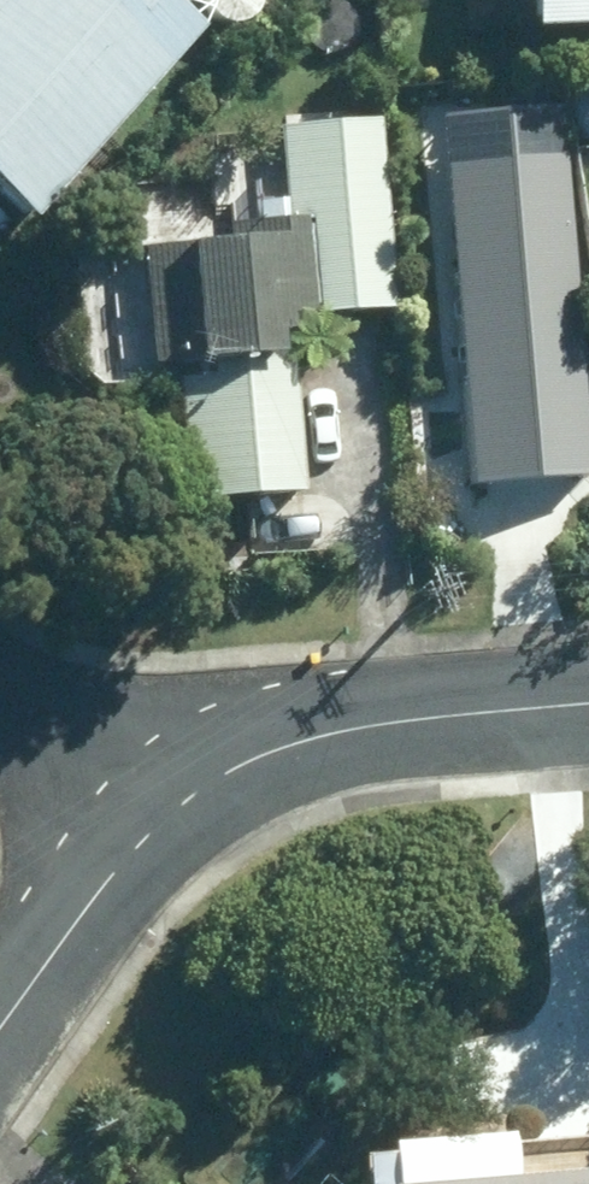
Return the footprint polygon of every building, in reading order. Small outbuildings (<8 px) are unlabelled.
[(191,30),(159,0),(0,0),(0,219),(8,226),(191,30)] [(259,10),(269,0),(250,0),(259,10)] [(508,44),(588,41),(588,0),(505,0),(508,44)] [(175,511),(295,500),(282,338),(326,333),(325,323),(381,318),(366,129),(271,136),(278,227),(218,232),(219,250),(138,257),(147,377),(195,372),(195,383),(165,386),(175,511)] [(490,162),(446,165),(448,208),(492,206),(490,162)] [(528,301),(533,341),(556,339),(561,387),(588,384),(588,329),(585,295),(528,301)] [(379,1168),(380,1183),(588,1183),(588,1152),(379,1168)]
